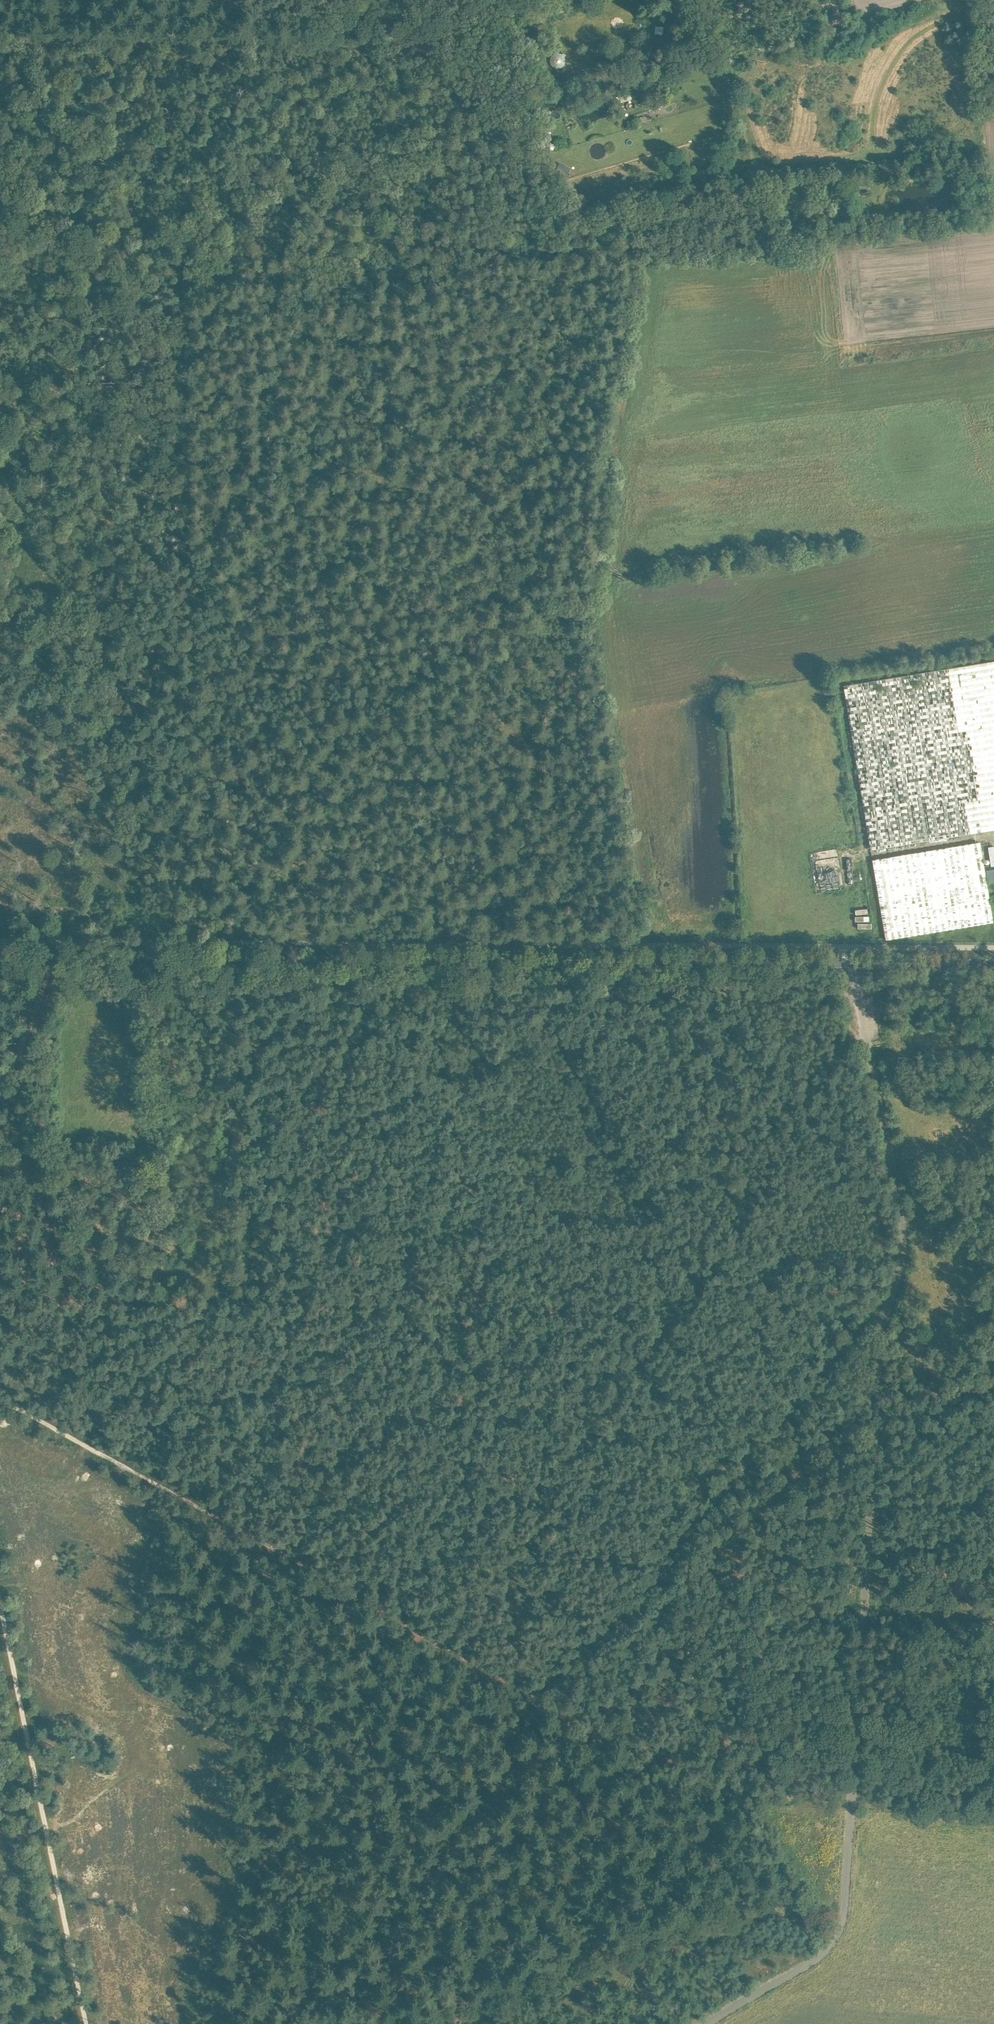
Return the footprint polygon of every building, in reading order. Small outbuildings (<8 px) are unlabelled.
[(844,686),(871,849),(970,833),(993,829),(993,662),(949,669),(844,686)] [(980,842),(970,844),(872,860),(886,940),(993,922),(980,842)] [(835,868),(815,872),(818,887),(838,883),(835,868)]
